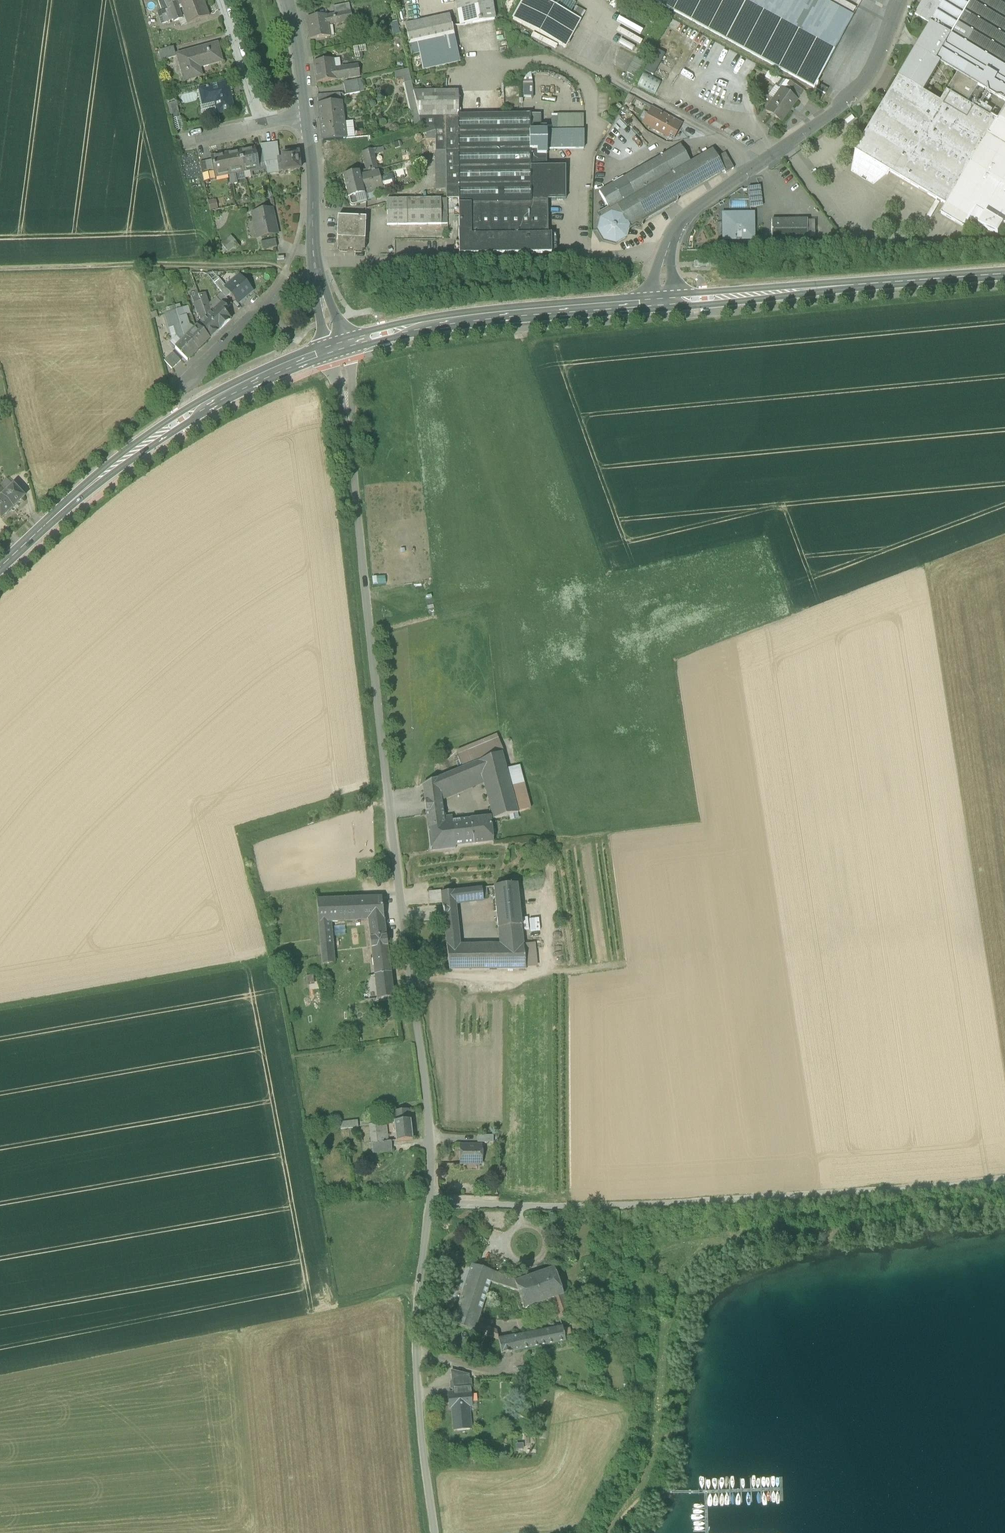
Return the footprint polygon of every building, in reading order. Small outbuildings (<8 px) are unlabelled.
[(187,23),(209,15),(204,0),(180,0),(184,10),(183,11),(187,23)] [(491,0),(461,0),(465,26),(495,20),(491,0)] [(566,49),(580,22),(540,0),(524,0),(513,20),(566,49)] [(851,16),(826,3),(821,0),(653,0),(814,88),(853,17),(851,16)] [(826,3),(851,16),(855,9),(839,0),(827,0),(826,3)] [(958,73),(979,85),(1004,101),(1004,0),(924,0),(915,14),(931,24),(899,77),(924,92),(941,63),(958,73)] [(173,20),(174,21),(182,18),(176,1),(168,4),(169,9),(173,20)] [(333,7),(335,14),(351,11),(349,4),(333,7)] [(158,13),(162,24),(173,20),(169,9),(158,13)] [(306,18),(310,40),(331,37),(329,26),(353,21),(351,11),(335,14),(327,16),(306,18)] [(405,26),(408,36),(451,27),(449,16),(405,26)] [(420,55),(423,71),(460,63),(456,45),(455,45),(453,37),(454,37),(452,26),(451,27),(408,36),(407,36),(412,57),(420,55)] [(184,77),(185,81),(201,76),(199,67),(221,61),(217,45),(178,55),(178,57),(179,60),(177,61),(182,78),(184,77)] [(159,51),(162,61),(175,58),(173,48),(159,51)] [(644,72),(653,76),(665,55),(656,50),(644,72)] [(626,73),(636,78),(644,63),(635,58),(626,73)] [(316,83),(336,80),(335,71),(334,59),(313,62),(316,83)] [(341,70),(335,71),(336,80),(360,77),(358,65),(340,67),(341,70)] [(405,84),(411,82),(408,68),(394,72),(396,80),(404,79),(405,84)] [(637,86),(655,95),(662,82),(644,72),(637,86)] [(968,104),(979,85),(958,73),(947,92),(968,104)] [(892,173),(947,205),(989,135),(997,121),(968,104),(947,92),(941,102),(924,92),(899,77),(855,151),(865,156),(861,162),(880,174),(884,168),(892,173)] [(344,83),(346,95),(360,92),(357,80),(344,83)] [(796,101),(797,101),(804,92),(790,81),(786,86),(791,90),(788,94),(796,101)] [(411,82),(405,84),(408,96),(414,95),(411,82)] [(215,100),(218,114),(233,111),(227,84),(199,90),(200,92),(202,102),(215,100)] [(816,89),(825,94),(828,89),(818,84),(816,89)] [(768,96),(774,100),(781,90),(775,86),(768,96)] [(791,90),(786,86),(783,91),(788,94),(791,90)] [(781,90),(774,100),(766,111),(781,122),(796,101),(788,94),(783,91),(781,90)] [(203,118),(218,114),(215,100),(202,102),(200,92),(197,92),(203,118)] [(459,231),(459,255),(551,254),(551,248),(551,234),(548,235),(547,200),(566,200),(565,167),(546,168),(546,150),(584,149),(584,132),(557,132),(546,132),(540,132),(540,115),(530,115),(459,116),(458,92),(414,92),(424,135),(435,132),(436,152),(446,152),(447,189),(447,199),(450,199),(450,201),(454,201),(454,198),(459,198),(459,231)] [(317,96),(322,133),(345,131),(342,103),(340,93),(317,95),(317,96)] [(408,96),(411,111),(418,110),(414,95),(408,96)] [(625,103),(630,106),(635,98),(629,95),(625,103)] [(168,105),(172,119),(180,117),(176,103),(168,105)] [(659,117),(658,120),(649,115),(653,108),(644,124),(653,129),(672,139),(679,128),(678,127),(662,119),(659,117)] [(662,119),(678,127),(680,123),(664,114),(653,108),(649,115),(658,120),(659,117),(662,119)] [(421,126),(418,110),(411,111),(415,127),(421,126)] [(991,137),(1004,145),(1004,113),(991,137)] [(583,116),(557,116),(557,132),(584,132),(583,116)] [(180,117),(172,119),(175,132),(183,130),(180,117)] [(346,139),(345,131),(322,133),(323,140),(346,139)] [(989,135),(947,205),(941,214),(966,228),(971,220),(979,225),(979,226),(999,235),(1004,225),(1004,145),(991,137),(989,135)] [(261,147),(262,150),(264,158),(279,156),(279,155),(277,143),(269,144),(269,146),(261,147)] [(373,150),(374,155),(385,153),(383,147),(373,150)] [(239,151),(244,172),(250,171),(259,169),(258,165),(256,151),(255,148),(239,151)] [(725,154),(717,158),(712,150),(690,163),(682,149),(669,157),(667,153),(599,192),(609,210),(599,216),(602,220),(599,231),(604,241),(615,244),(625,238),(628,227),(632,229),(635,227),(641,228),(642,223),(676,203),(677,200),(676,198),(724,171),(725,174),(734,169),(725,154)] [(262,150),(256,151),(258,165),(265,164),(264,158),(262,150)] [(383,190),(383,189),(380,178),(374,155),(373,150),(363,152),(366,165),(368,172),(366,173),(365,171),(343,176),(348,199),(349,198),(350,205),(352,206),(366,202),(364,195),(383,190)] [(225,154),(230,175),(236,174),(244,172),(239,151),(225,154)] [(865,156),(855,151),(851,174),(874,188),(892,173),(884,168),(880,174),(861,162),(865,156)] [(436,178),(436,190),(447,189),(446,152),(436,152),(436,178)] [(298,153),(282,155),(282,159),(284,172),(300,170),(298,153)] [(215,178),(230,175),(225,154),(211,156),(212,160),(214,172),(215,178)] [(264,158),(265,164),(278,162),(277,159),(282,159),(282,155),(279,155),(279,156),(264,158)] [(212,160),(206,162),(208,173),(214,172),(212,160)] [(202,175),(208,173),(206,162),(200,163),(202,175)] [(267,174),(279,173),(278,162),(265,164),(267,174)] [(216,180),(215,178),(214,172),(208,173),(202,175),(204,180),(204,182),(216,180)] [(238,184),(236,174),(230,175),(232,185),(238,184)] [(390,175),(380,178),(383,189),(393,187),(390,175)] [(748,189),(750,208),(762,207),(760,187),(748,189)] [(387,225),(441,225),(441,199),(387,200),(387,225)] [(256,221),(260,238),(277,234),(274,217),(272,218),(270,210),(252,214),(253,222),(256,221)] [(742,240),(754,240),(753,214),(723,214),(723,240),(736,240),(736,232),(742,232),(742,240)] [(337,240),(338,240),(365,241),(366,219),(338,217),(337,240)] [(772,239),(809,239),(809,238),(809,221),(809,220),(772,221),(772,239)] [(232,235),(223,243),(228,249),(237,242),(232,235)] [(364,251),(365,241),(338,240),(337,250),(364,251)] [(261,243),(262,251),(276,248),(275,241),(261,243)] [(230,296),(238,305),(252,292),(238,276),(225,288),(224,289),(230,296)] [(217,290),(221,294),(226,299),(230,296),(224,289),(225,288),(223,285),(217,290)] [(191,294),(194,304),(200,301),(198,294),(197,292),(191,294)] [(204,292),(198,294),(200,301),(206,318),(207,319),(211,314),(204,292)] [(232,306),(226,299),(221,294),(215,300),(220,306),(223,309),(226,311),(232,306)] [(206,318),(200,301),(194,304),(198,314),(203,322),(207,319),(206,318)] [(211,314),(207,319),(219,331),(228,322),(220,313),(223,309),(220,306),(211,314)] [(182,335),(186,339),(189,336),(184,316),(182,308),(175,310),(179,325),(182,335)] [(164,313),(168,328),(172,326),(179,325),(175,310),(164,313)] [(209,340),(219,331),(207,319),(203,322),(197,328),(209,340)] [(175,336),(176,337),(182,343),(186,339),(182,335),(179,325),(172,326),(175,336)] [(198,352),(209,340),(197,328),(189,336),(186,339),(198,352)] [(176,349),(182,343),(176,337),(170,343),(176,349)] [(188,362),(198,352),(186,339),(182,343),(176,349),(188,362)] [(163,361),(171,369),(180,361),(172,353),(163,361)] [(6,493),(2,497),(13,509),(24,498),(13,486),(6,493)] [(13,509),(2,497),(0,499),(0,518),(1,520),(13,509)] [(457,751),(463,769),(474,764),(477,763),(502,752),(498,736),(457,751)] [(502,752),(477,763),(482,774),(484,784),(493,819),(518,814),(518,812),(507,769),(502,752)] [(462,782),(478,776),(474,764),(463,769),(458,771),(462,782)] [(507,769),(518,812),(531,809),(520,766),(507,769)] [(448,788),(462,782),(458,771),(438,779),(440,791),(448,788)] [(441,800),(441,801),(484,784),(482,774),(478,776),(462,782),(448,788),(451,796),(441,800)] [(441,801),(441,800),(440,791),(438,779),(423,785),(425,803),(441,801)] [(451,796),(448,788),(440,791),(441,800),(451,796)] [(443,810),(441,801),(425,803),(426,812),(443,810)] [(444,823),(443,810),(426,812),(431,852),(456,849),(455,846),(452,822),(444,823)] [(470,820),(473,844),(493,842),(491,817),(470,820)] [(456,822),(452,822),(455,846),(473,844),(470,820),(462,821),(456,822)] [(496,903),(497,910),(520,907),(518,885),(511,886),(494,888),(496,903)] [(482,889),(474,890),(475,901),(484,900),(483,898),(482,889)] [(443,903),(443,905),(456,903),(475,901),(474,890),(442,894),(443,903)] [(429,893),(430,905),(443,903),(442,894),(441,892),(429,893)] [(381,897),(327,899),(329,922),(368,921),(384,921),(381,897)] [(317,899),(321,946),(331,945),(329,922),(327,899),(317,899)] [(443,905),(444,917),(457,915),(456,903),(443,905)] [(497,910),(499,929),(523,926),(520,907),(497,910)] [(444,917),(448,946),(461,946),(457,915),(444,917)] [(386,937),(384,921),(368,921),(370,939),(386,937)] [(525,944),(523,926),(499,929),(501,945),(507,945),(510,969),(527,969),(527,968),(525,944)] [(388,950),(386,937),(370,939),(372,952),(388,950)] [(536,944),(525,944),(527,968),(538,968),(536,944)] [(321,946),(322,954),(332,953),(331,945),(321,946)] [(450,970),(510,969),(507,945),(501,945),(461,946),(448,946),(450,970)] [(394,997),(388,950),(372,952),(378,999),(394,997)] [(333,963),(332,953),(322,954),(323,964),(333,963)] [(394,1122),(396,1142),(413,1140),(410,1120),(409,1110),(393,1112),(395,1122),(394,1122)] [(340,1123),(341,1130),(358,1128),(358,1121),(340,1123)] [(381,1129),(381,1124),(369,1125),(371,1144),(388,1142),(387,1129),(381,1129)] [(371,1144),(373,1154),(392,1152),(391,1142),(388,1142),(371,1144)] [(481,1166),(482,1166),(483,1147),(462,1147),(461,1165),(475,1166),(475,1163),(481,1163),(481,1166)] [(477,1322),(491,1281),(494,1271),(479,1266),(473,1264),(453,1323),(474,1330),(477,1322)] [(537,1274),(530,1276),(532,1283),(536,1282),(543,1302),(553,1299),(564,1295),(555,1268),(537,1274)] [(503,1274),(494,1271),(491,1281),(519,1291),(515,1281),(514,1278),(503,1274)] [(524,1308),(543,1302),(536,1282),(532,1283),(530,1276),(515,1281),(519,1291),(524,1308)] [(553,1299),(555,1304),(566,1301),(564,1295),(553,1299)] [(571,1316),(566,1301),(555,1304),(560,1319),(571,1316)] [(497,1329),(477,1322),(474,1330),(499,1339),(497,1329)] [(563,1327),(544,1331),(546,1344),(565,1341),(565,1338),(563,1330),(563,1327)] [(563,1330),(565,1338),(573,1337),(571,1328),(563,1330)] [(544,1331),(536,1332),(539,1346),(546,1344),(544,1331)] [(536,1332),(513,1337),(515,1350),(539,1346),(536,1332)] [(507,1352),(515,1350),(513,1337),(499,1339),(502,1353),(507,1352)] [(451,1371),(452,1382),(469,1380),(469,1375),(451,1371)] [(469,1380),(452,1382),(450,1382),(451,1390),(453,1390),(470,1388),(472,1388),(471,1380),(469,1380)] [(468,1406),(472,1406),(471,1392),(470,1392),(455,1393),(448,1394),(450,1408),(452,1408),(455,1431),(471,1429),(468,1406)]
